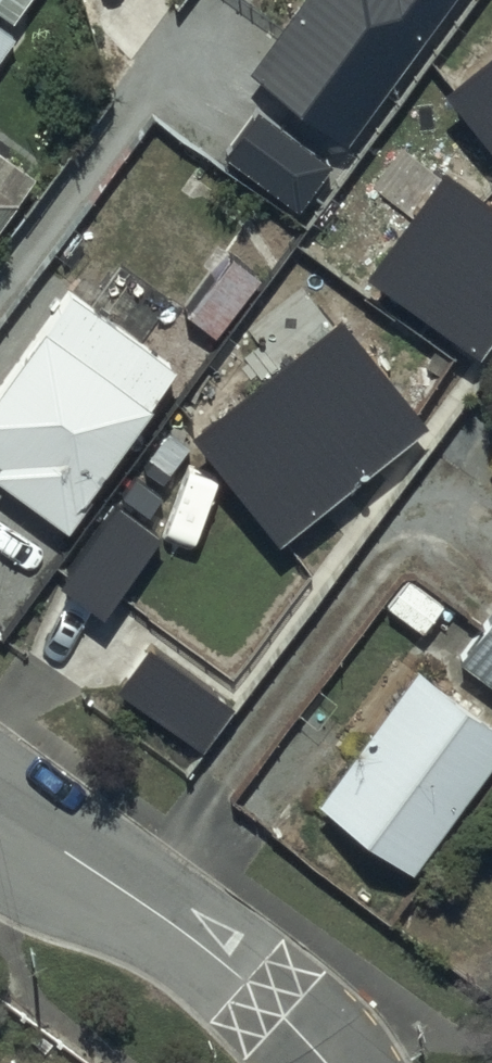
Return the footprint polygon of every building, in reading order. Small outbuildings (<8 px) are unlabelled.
[(7,18),(20,0),(0,0),(0,13),(7,18)] [(254,73),(352,141),(452,0),(305,0),(254,73)] [(12,37),(0,27),(0,53),(12,37)] [(447,92),(491,148),(491,57),(447,92)] [(255,104),(214,155),(291,213),(331,160),(255,104)] [(442,171),(367,277),(482,357),(491,343),(491,206),(442,171)] [(15,195),(0,184),(0,215),(15,195)] [(230,252),(184,310),(212,332),(258,275),(230,252)] [(0,378),(0,479),(63,525),(88,490),(83,487),(171,364),(66,289),(0,378)] [(429,428),(341,319),(197,435),(285,544),(429,428)] [(161,541),(117,510),(62,586),(107,617),(161,541)] [(456,658),(491,684),(491,608),(456,658)] [(234,706),(157,650),(126,692),(202,748),(234,706)] [(314,798),(409,869),(491,753),(491,720),(414,663),(314,798)]
